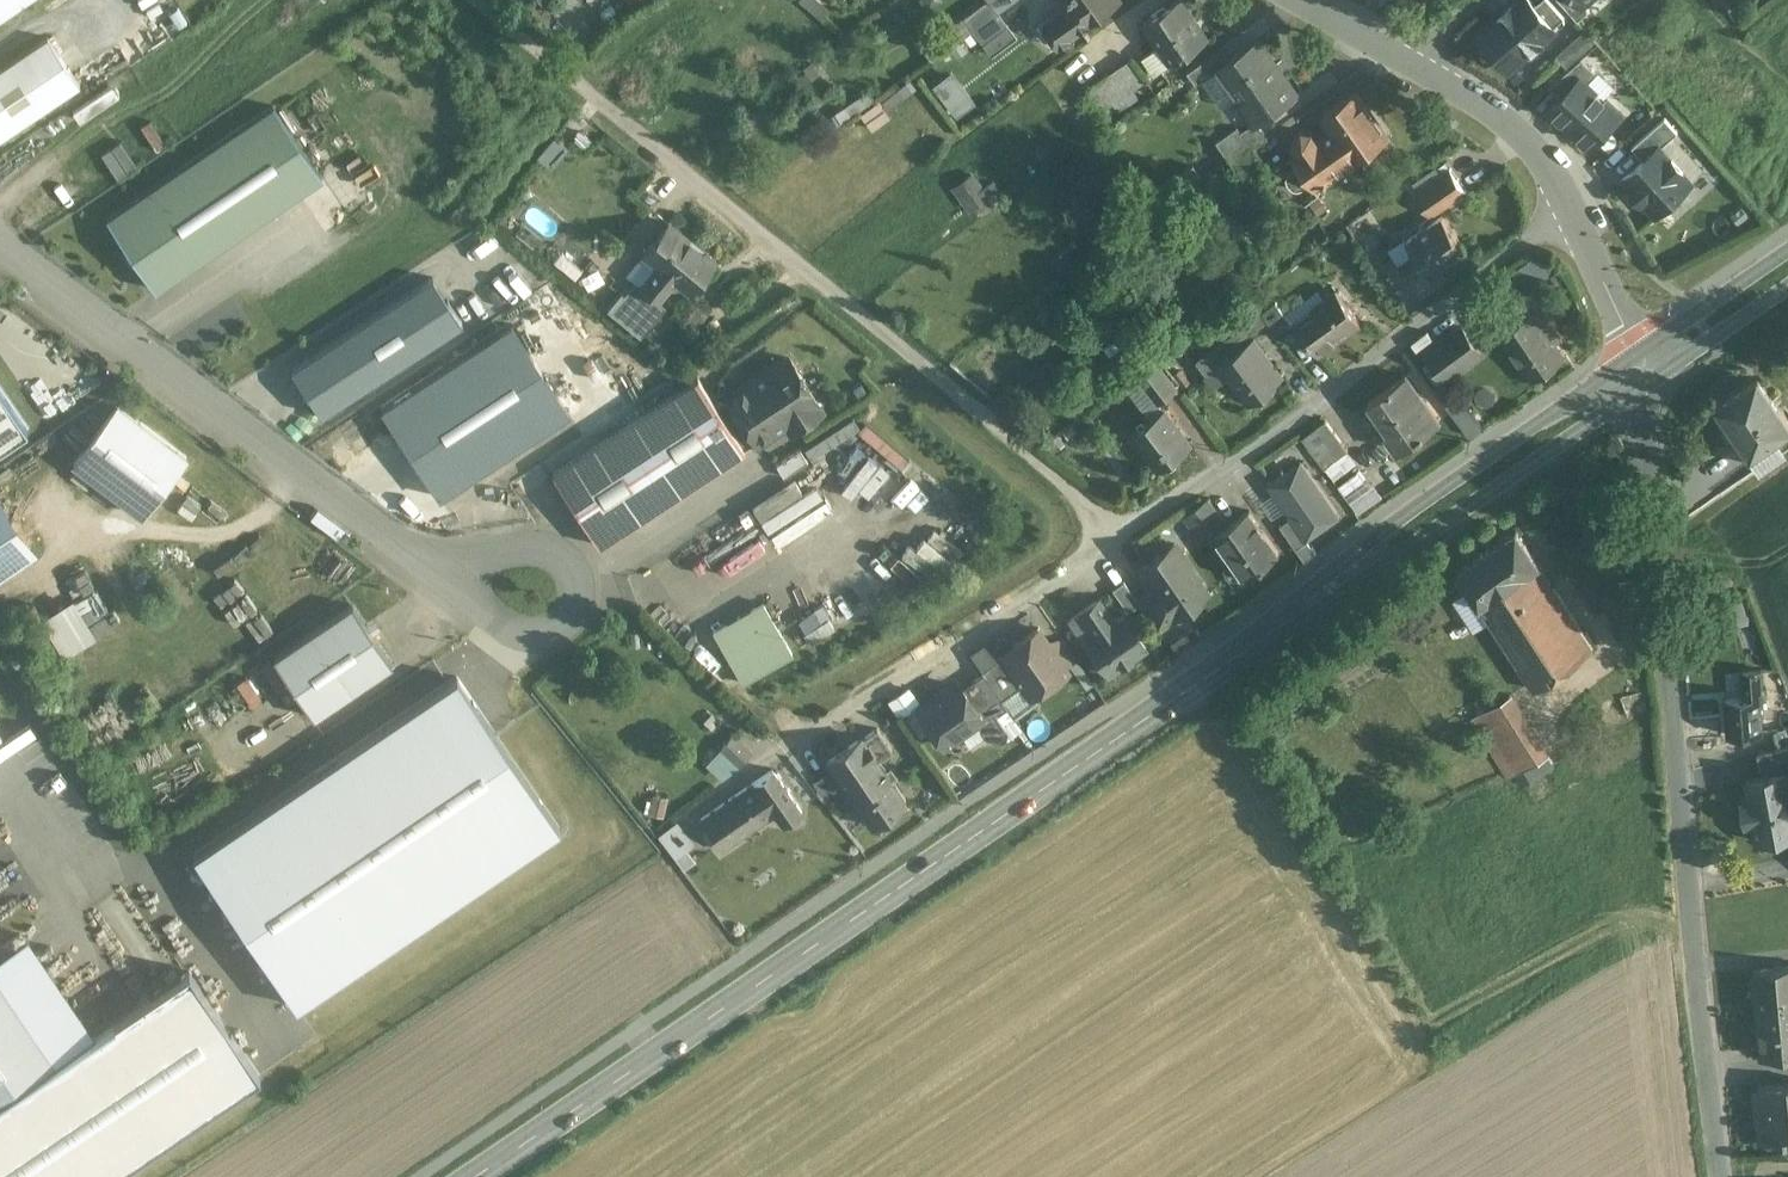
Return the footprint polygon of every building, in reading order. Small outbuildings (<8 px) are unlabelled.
[(25,0),(0,0),(0,17),(25,0)] [(963,17),(973,30),(998,12),(989,0),(985,0),(963,17)] [(989,0),(998,12),(1014,0),(989,0)] [(1038,26),(1053,47),(1083,26),(1083,27),(1089,23),(1088,22),(1118,0),(1066,0),(1069,4),(1038,26)] [(1182,0),(1179,0),(1144,22),(1171,65),(1208,41),(1182,0)] [(1513,8),(1512,6),(1498,18),(1499,19),(1484,33),(1513,66),(1528,53),(1533,53),(1541,46),(1542,41),(1556,29),(1554,27),(1535,5),(1530,0),(1521,0),(1513,8)] [(1550,0),(1541,0),(1535,5),(1554,27),(1565,17),(1550,0)] [(1580,0),(1561,0),(1578,20),(1590,10),(1584,2),(1583,3),(1580,0)] [(998,12),(973,30),(983,44),(1008,25),(998,12)] [(963,17),(923,46),(932,59),(946,49),(946,50),(973,30),(963,17)] [(1008,25),(983,44),(992,55),(1017,37),(1008,25)] [(0,69),(0,138),(80,85),(48,37),(0,69)] [(1228,62),(1218,69),(1219,70),(1204,80),(1222,105),(1236,95),(1255,122),(1256,124),(1258,123),(1298,95),(1259,40),(1228,62)] [(1219,50),(1188,72),(1197,85),(1204,80),(1219,70),(1218,69),(1228,62),(1219,50)] [(1582,59),(1549,87),(1562,98),(1581,78),(1587,84),(1597,74),(1582,59)] [(1133,61),(1098,83),(1111,104),(1146,81),(1133,61)] [(951,68),(931,82),(955,115),(975,100),(951,68)] [(1587,84),(1581,78),(1562,98),(1552,109),(1569,125),(1570,124),(1577,130),(1575,132),(1590,146),(1610,125),(1611,127),(1623,115),(1607,100),(1606,101),(1587,84)] [(1359,94),(1324,119),(1334,133),(1355,163),(1390,139),(1359,94)] [(264,103),(96,217),(150,296),(318,182),(264,103)] [(1665,119),(1633,147),(1644,161),(1660,147),(1661,148),(1678,133),(1665,119)] [(1238,126),(1217,141),(1233,164),(1268,139),(1258,123),(1256,124),(1255,122),(1242,131),(1238,126)] [(1334,133),(1293,162),(1314,192),(1355,163),(1334,133)] [(102,153),(118,174),(134,162),(118,140),(102,153)] [(1644,161),(1623,179),(1633,190),(1631,192),(1640,203),(1642,201),(1656,216),(1692,184),(1682,172),(1684,170),(1673,158),(1671,160),(1661,148),(1660,147),(1644,161)] [(1254,151),(1236,167),(1265,200),(1283,184),(1254,151)] [(1451,168),(1415,193),(1432,216),(1467,192),(1451,168)] [(1467,251),(1443,216),(1407,241),(1416,255),(1425,269),(1431,276),(1467,251)] [(703,250),(668,221),(643,251),(658,263),(640,285),(658,300),(677,278),(679,280),(703,250)] [(1416,255),(1400,266),(1410,279),(1425,269),(1416,255)] [(423,259),(284,345),(317,400),(457,313),(423,259)] [(1335,288),(1293,318),(1319,354),(1361,324),(1335,288)] [(654,319),(622,292),(609,308),(641,335),(654,319)] [(1291,326),(1275,304),(1263,312),(1279,334),(1291,326)] [(1540,305),(1500,332),(1533,379),(1567,355),(1556,339),(1561,335),(1540,305)] [(511,323),(383,406),(442,495),(569,411),(511,323)] [(1461,327),(1427,353),(1447,380),(1481,354),(1461,327)] [(1234,333),(1195,360),(1206,376),(1221,366),(1219,363),(1243,346),(1234,333)] [(1285,381),(1254,338),(1243,346),(1219,363),(1221,366),(1249,406),(1285,381)] [(788,358),(727,398),(727,399),(756,442),(756,443),(798,416),(803,424),(823,411),(788,358)] [(1156,362),(1139,376),(1160,404),(1161,403),(1177,390),(1156,362)] [(1389,428),(1383,432),(1395,450),(1438,420),(1406,373),(1368,399),(1389,428)] [(1193,446),(1161,403),(1160,404),(1139,376),(1127,385),(1153,419),(1133,434),(1160,471),(1193,446)] [(698,378),(552,473),(599,546),(745,451),(744,450),(716,406),(698,378)] [(1718,407),(1751,457),(1787,432),(1787,423),(1758,380),(1718,407)] [(1469,425),(1478,417),(1444,382),(1435,390),(1469,425)] [(0,385),(0,442),(27,424),(0,385)] [(756,442),(727,399),(716,406),(744,450),(756,442)] [(112,405),(67,463),(145,523),(190,465),(112,405)] [(1350,450),(1327,420),(1303,438),(1326,468),(1350,450)] [(1751,457),(1761,470),(1787,452),(1787,432),(1751,457)] [(1339,517),(1301,461),(1269,484),(1302,532),(1307,539),(1311,536),(1339,517)] [(1209,499),(1183,517),(1203,546),(1217,536),(1215,534),(1228,525),(1209,499)] [(32,553),(0,506),(0,574),(32,553)] [(1280,554),(1249,510),(1228,525),(1215,534),(1217,536),(1246,578),(1280,554)] [(1519,528),(1456,572),(1480,606),(1537,566),(1542,562),(1519,528)] [(1208,594),(1173,543),(1138,567),(1155,591),(1173,618),(1208,594)] [(1537,566),(1480,606),(1537,689),(1595,648),(1537,566)] [(1139,604),(1124,582),(1112,590),(1128,612),(1139,604)] [(80,598),(99,630),(117,619),(97,587),(80,598)] [(1173,618),(1155,591),(1139,602),(1157,629),(1173,618)] [(39,616),(63,654),(96,634),(72,596),(39,616)] [(794,654),(764,599),(715,627),(745,681),(794,654)] [(1099,599),(1070,620),(1108,674),(1146,648),(1123,615),(1114,621),(1099,599)] [(346,609),(273,657),(314,719),(387,672),(346,609)] [(1054,652),(1037,629),(1000,655),(1001,658),(1016,679),(1017,678),(1018,680),(1020,679),(1024,685),(1032,696),(1067,672),(1065,668),(1054,652)] [(1739,662),(1764,660),(1770,683),(1781,680),(1766,638),(1738,642),(1739,662)] [(1077,660),(1066,644),(1054,652),(1065,668),(1077,660)] [(1001,658),(981,672),(983,675),(984,674),(1002,701),(1024,685),(1020,679),(1018,680),(1017,678),(1016,679),(1001,658)] [(1761,673),(1744,674),(1746,699),(1759,698),(1759,699),(1763,698),(1761,673)] [(1002,701),(984,674),(983,675),(962,689),(982,718),(980,720),(983,725),(982,731),(990,742),(1000,744),(1006,740),(1007,733),(996,717),(1008,709),(1002,701)] [(439,675),(182,850),(283,998),(540,823),(439,675)] [(953,685),(918,710),(917,716),(927,731),(934,732),(943,746),(980,720),(982,718),(962,689),(960,686),(953,685)] [(1510,689),(1467,716),(1505,776),(1515,770),(1546,750),(1547,749),(1510,689)] [(1787,727),(1787,699),(1785,697),(1781,697),(1778,712),(1782,729),(1787,727)] [(1746,699),(1727,700),(1729,736),(1761,734),(1759,699),(1759,698),(1746,699)] [(1782,729),(1774,731),(1779,748),(1787,745),(1787,727),(1782,729)] [(892,751),(877,729),(863,739),(878,761),(892,751)] [(751,753),(733,737),(725,746),(742,762),(751,753)] [(863,739),(862,737),(827,762),(871,827),(907,802),(878,761),(863,739)] [(1757,754),(1762,778),(1787,773),(1787,745),(1779,748),(1757,754)] [(1546,750),(1515,770),(1521,780),(1552,760),(1546,750)] [(771,768),(697,820),(721,853),(775,815),(782,825),(802,812),(771,768)] [(1747,781),(1750,800),(1743,801),(1747,824),(1754,823),(1757,841),(1787,836),(1787,773),(1762,778),(1747,781)] [(658,832),(683,866),(691,860),(684,850),(695,842),(678,818),(658,832)] [(265,1067),(193,966),(56,1061),(0,981),(0,1176),(105,1176),(265,1067)] [(1754,969),(1758,1011),(1787,1008),(1787,966),(1754,969)] [(1758,1011),(1763,1056),(1787,1053),(1787,1008),(1758,1011)] [(1758,1089),(1765,1141),(1787,1138),(1787,1085),(1758,1089)]
